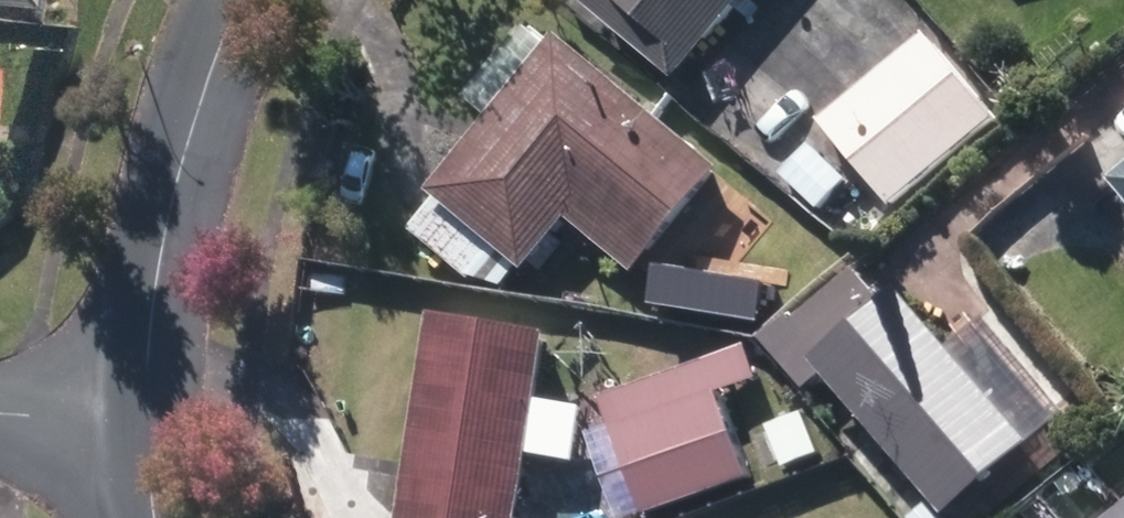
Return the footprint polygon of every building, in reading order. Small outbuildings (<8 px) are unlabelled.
[(672,90),(748,0),(586,0),(577,11),(672,90)] [(410,239),(492,306),(517,275),(522,280),(567,227),(633,282),(718,178),(557,44),(550,54),(528,36),(468,110),(490,128),(431,201),(437,207),(410,239)] [(820,130),(888,213),(995,125),(926,43),(820,130)] [(694,109),(734,149),(750,131),(710,93),(694,109)] [(781,184),(817,217),(845,186),(808,153),(781,184)] [(1110,191),(1123,207),(1123,179),(1110,191)] [(828,222),(856,248),(873,231),(845,204),(828,222)] [(1063,422),(983,329),(945,361),(894,301),(881,312),(850,276),(790,327),(787,324),(759,348),(802,399),(822,383),(928,507),(916,517),(949,517),(1063,422)] [(703,321),(748,327),(753,288),(706,282),(703,321)] [(527,468),(574,475),(583,417),(536,409),(545,344),(427,328),(398,517),(519,517),(527,468)] [(641,517),(659,517),(746,488),(716,401),(613,438),(641,517)] [(1097,517),(1123,517),(1123,506),(1119,500),(1097,517)]
